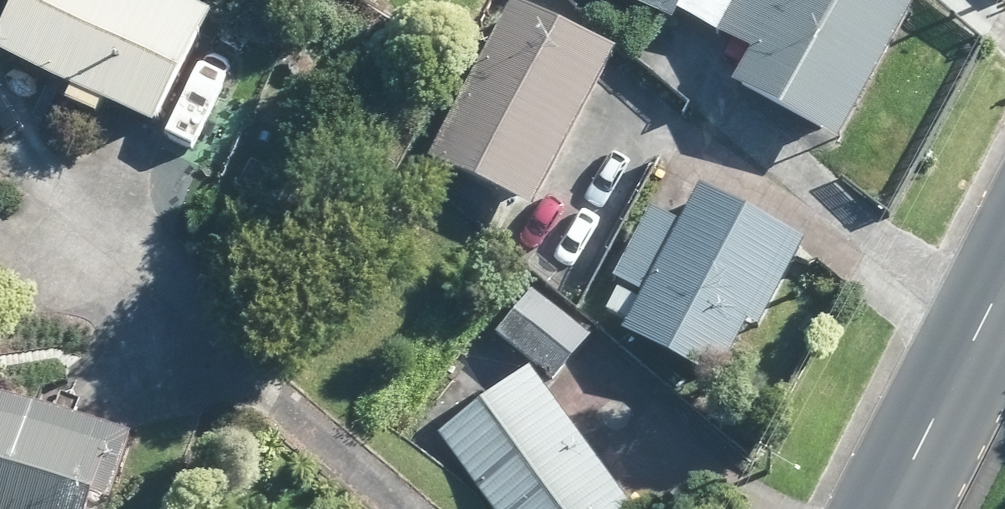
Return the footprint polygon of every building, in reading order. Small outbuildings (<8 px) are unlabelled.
[(203,22),(161,0),(11,0),(0,21),(0,56),(38,77),(55,86),(64,90),(58,104),(88,119),(95,106),(103,110),(145,132),(203,22)] [(733,0),(610,0),(642,18),(664,32),(675,13),(713,34),(733,0)] [(713,34),(751,55),(733,86),(817,135),(832,143),(908,10),(891,0),(733,0),(713,34)] [(220,31),(242,43),(258,14),(235,2),(220,31)] [(605,59),(591,51),(507,8),(459,99),(426,163),(523,214),(605,59)] [(755,326),(799,246),(696,189),(677,226),(650,212),(612,279),(641,296),(625,324),(620,333),(713,383),(746,322),(755,326)] [(587,337),(531,288),(493,332),(549,380),(587,337)] [(525,370),(435,434),(468,478),(489,508),(624,508),(525,370)] [(84,502),(100,508),(123,444),(110,439),(33,412),(0,400),(0,508),(81,508),(84,502)]
